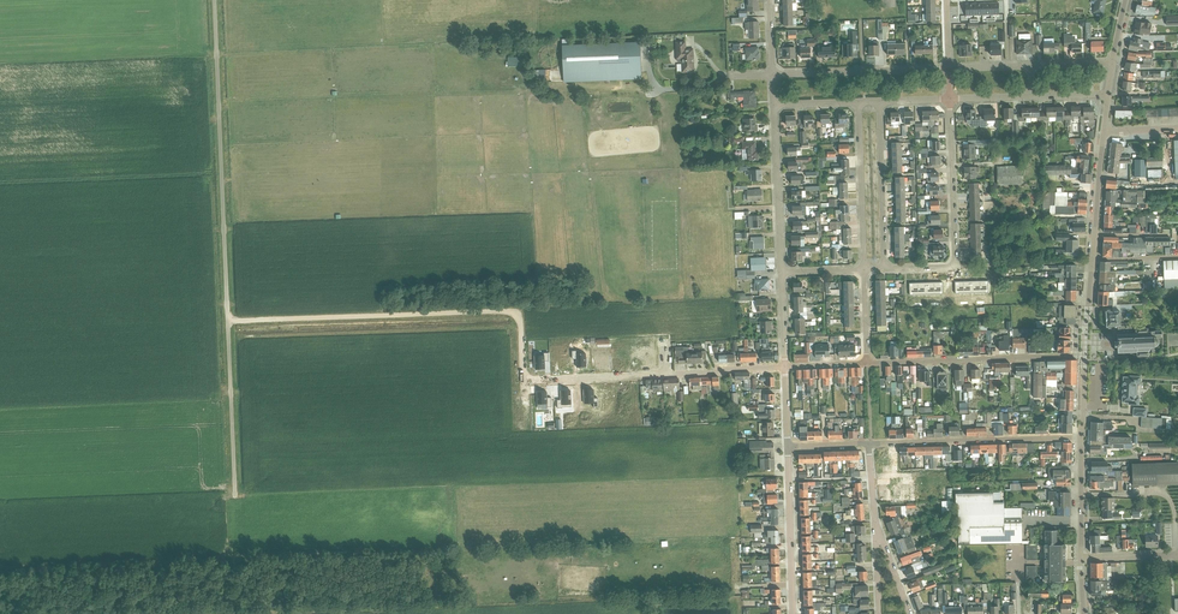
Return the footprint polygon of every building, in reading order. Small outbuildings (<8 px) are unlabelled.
[(758,11),(758,2),(757,2),(757,0),(748,0),(748,11),(758,11)] [(1093,1),(1096,2),(1094,13),(1103,15),(1106,0),(1093,0),(1093,1)] [(982,3),(974,4),(974,15),(983,15),(982,3)] [(990,3),(982,3),(983,15),(991,15),(990,3)] [(999,3),(990,3),(991,15),(999,15),(999,3)] [(974,4),(965,4),(966,16),(974,15),(974,4)] [(1155,9),(1153,8),(1150,8),(1137,6),(1136,13),(1142,15),(1142,14),(1145,15),(1151,15),(1154,15),(1155,9)] [(793,18),(784,18),(784,26),(793,26),(793,25),(796,25),(796,18),(793,18)] [(749,38),(759,38),(759,21),(749,22),(745,23),(745,29),(749,29),(749,38)] [(1136,22),(1135,30),(1134,29),(1134,33),(1134,34),(1140,35),(1143,35),(1150,35),(1151,24),(1145,23),(1144,23),(1136,22)] [(796,30),(788,30),(789,39),(796,38),(796,35),(796,30)] [(850,45),(843,45),(844,57),(853,56),(853,45),(857,45),(856,31),(849,31),(850,45)] [(1023,54),(1032,53),(1032,40),(1030,40),(1030,34),(1019,35),(1019,41),(1017,41),(1017,55),(1023,54)] [(1068,35),(1063,35),(1064,47),(1072,47),(1072,53),(1082,52),(1081,44),(1075,44),(1074,38),(1068,39),(1068,35)] [(928,41),(924,41),(924,46),(924,54),(933,54),(933,48),(937,48),(937,43),(936,41),(936,37),(933,38),(933,41),(933,43),(928,43),(928,41)] [(1107,38),(1102,38),(1102,37),(1091,37),(1091,51),(1097,51),(1103,51),(1103,47),(1104,47),(1104,45),(1103,45),(1103,42),(1107,42),(1107,41),(1110,41),(1111,39),(1107,39),(1107,38)] [(1053,38),(1044,38),(1044,44),(1044,54),(1055,53),(1054,49),(1059,48),(1059,43),(1054,44),(1053,38)] [(1130,43),(1129,49),(1138,51),(1138,49),(1147,51),(1149,51),(1150,43),(1142,41),(1142,40),(1135,38),(1134,42),(1131,41),(1130,43)] [(810,46),(814,46),(814,44),(814,43),(814,40),(814,39),(807,40),(808,46),(806,46),(806,48),(801,48),(801,58),(811,58),(810,46)] [(887,44),(887,55),(896,55),(896,44),(896,41),(887,41),(887,44)] [(924,54),(924,46),(915,46),(915,41),(911,41),(911,49),(915,48),(915,54),(924,54)] [(642,78),(641,42),(563,46),(564,82),(642,78)] [(693,50),(686,50),(686,42),(676,43),(677,52),(678,53),(678,56),(677,57),(677,58),(677,59),(677,61),(677,62),(678,63),(680,63),(681,63),(682,63),(682,73),(694,72),(693,50)] [(878,42),(869,42),(869,47),(869,56),(879,56),(878,43),(878,42)] [(783,48),(780,48),(781,56),(783,56),(783,59),(795,59),(795,48),(795,44),(783,45),(783,48)] [(896,44),(896,55),(905,55),(905,44),(896,44)] [(960,56),(972,56),(972,45),(960,45),(960,56)] [(1001,45),(991,45),(991,56),(998,55),(1001,55),(1001,54),(1001,45)] [(819,58),(836,57),(835,46),(818,46),(819,58)] [(746,54),(743,54),(743,60),(746,59),(746,60),(760,60),(760,54),(759,54),(758,48),(746,48),(746,54)] [(1153,57),(1153,53),(1137,53),(1137,54),(1128,52),(1127,60),(1135,61),(1136,57),(1146,57),(1153,57)] [(1153,61),(1144,62),(1143,62),(1144,64),(1140,64),(1131,63),(1126,62),(1125,70),(1131,71),(1133,72),(1135,72),(1136,68),(1139,69),(1151,68),(1151,65),(1154,64),(1154,61),(1153,61)] [(544,78),(544,75),(548,75),(548,69),(534,69),(534,78),(544,78)] [(1125,73),(1124,80),(1135,81),(1136,77),(1133,77),(1133,74),(1131,74),(1125,73)] [(1135,83),(1132,83),(1124,82),(1122,90),(1131,91),(1131,86),(1139,87),(1139,84),(1135,83)] [(745,92),(734,93),(730,93),(730,101),(735,100),(734,98),(745,97),(745,103),(744,103),(744,108),(754,107),(754,101),(756,101),(756,91),(745,92)] [(1132,100),(1149,100),(1149,97),(1145,97),(1123,97),(1123,106),(1132,106),(1132,100)] [(1072,111),(1068,112),(1068,120),(1068,123),(1068,125),(1071,125),(1071,121),(1071,120),(1074,119),(1080,119),(1080,116),(1080,112),(1080,106),(1072,107),(1072,111)] [(1047,112),(1043,112),(1043,120),(1049,120),(1049,118),(1056,117),(1055,107),(1047,107),(1047,112)] [(1064,107),(1055,107),(1056,117),(1056,121),(1062,121),(1062,120),(1068,120),(1068,112),(1064,112),(1064,107)] [(1084,112),(1080,112),(1080,116),(1080,121),(1084,121),(1084,122),(1089,122),(1089,121),(1094,121),(1094,107),(1084,108),(1084,112)] [(1014,108),(1004,109),(1005,122),(1008,122),(1008,118),(1012,118),(1014,118),(1014,114),(1014,108)] [(1031,118),(1030,108),(1022,108),(1022,113),(1019,113),(1019,114),(1019,121),(1025,121),(1025,118),(1031,118)] [(1039,108),(1030,108),(1031,118),(1038,117),(1038,121),(1043,120),(1043,112),(1039,112),(1039,108)] [(985,117),(980,117),(981,126),(981,127),(988,127),(987,121),(995,120),(996,120),(995,109),(985,109),(985,117)] [(1169,116),(1169,117),(1177,116),(1177,109),(1169,109),(1169,116)] [(980,126),(980,117),(976,117),(976,110),(966,110),(967,120),(972,120),(972,126),(980,126)] [(1115,111),(1115,117),(1115,118),(1124,119),(1124,117),(1128,117),(1128,119),(1131,119),(1131,115),(1133,115),(1133,111),(1131,111),(1124,111),(1115,111)] [(915,120),(913,120),(913,112),(905,112),(905,125),(910,125),(910,124),(915,124),(915,120)] [(931,130),(931,112),(923,112),(923,123),(928,122),(929,130),(931,130)] [(939,112),(931,112),(931,130),(932,136),(932,139),(939,139),(939,136),(939,134),(939,126),(935,126),(935,122),(935,120),(939,119),(939,112)] [(899,113),(891,113),(891,117),(888,117),(888,118),(888,124),(888,125),(900,124),(899,113)] [(839,115),(839,118),(834,118),(835,128),(845,128),(845,127),(848,127),(848,114),(839,115)] [(831,123),(830,123),(830,115),(821,115),(822,124),(822,127),(826,127),(826,128),(832,128),(831,123)] [(787,126),(796,125),(795,116),(787,117),(787,126)] [(808,125),(813,124),(813,116),(804,116),(805,129),(809,128),(808,125)] [(755,120),(744,120),(744,131),(757,131),(757,126),(755,126),(755,120)] [(920,151),(916,151),(916,154),(919,154),(928,154),(928,150),(940,150),(940,142),(937,142),(937,139),(932,139),(932,141),(927,141),(927,147),(928,147),(928,148),(920,148),(920,151)] [(1112,143),(1109,160),(1130,159),(1130,155),(1120,156),(1121,151),(1124,151),(1124,147),(1125,142),(1120,141),(1120,144),(1112,143)] [(744,143),(744,150),(742,150),(742,160),(748,159),(748,160),(753,159),(753,160),(759,159),(758,151),(756,151),(755,142),(744,143)] [(1093,153),(1094,143),(1084,143),(1083,152),(1093,153)] [(840,154),(849,153),(849,145),(836,145),(836,149),(839,148),(840,154)] [(975,145),(964,146),(965,159),(975,159),(975,145)] [(797,148),(788,148),(788,156),(797,156),(797,151),(801,151),(801,147),(797,148)] [(931,157),(928,158),(929,163),(929,166),(938,166),(938,165),(941,165),(941,156),(931,157)] [(1045,166),(1045,175),(1052,175),(1057,175),(1070,174),(1080,174),(1080,173),(1087,174),(1089,157),(1082,156),(1081,156),(1072,157),(1068,157),(1069,160),(1077,160),(1076,170),(1071,169),(1071,166),(1070,166),(1049,166),(1045,166)] [(797,162),(789,162),(789,170),(798,170),(798,172),(802,171),(802,165),(802,162),(809,162),(809,158),(803,158),(799,158),(797,159),(797,162)] [(1109,160),(1108,173),(1117,174),(1118,168),(1123,168),(1123,164),(1130,163),(1130,159),(1109,160)] [(1146,159),(1135,159),(1134,177),(1146,177),(1146,176),(1146,159)] [(835,168),(850,168),(849,160),(841,160),(842,164),(835,165),(835,168)] [(998,185),(1022,184),(1021,166),(997,167),(998,185)] [(976,172),(980,172),(979,168),(975,168),(975,167),(965,168),(965,179),(976,179),(976,172)] [(850,168),(835,168),(835,169),(833,169),(833,173),(842,172),(842,176),(827,177),(828,180),(836,180),(845,180),(845,176),(850,176),(850,168)] [(748,171),(746,171),(746,174),(751,174),(752,181),(762,181),(761,170),(751,170),(748,171)] [(1148,178),(1163,178),(1163,170),(1148,170),(1148,178)] [(931,173),(927,173),(927,178),(927,182),(936,182),(936,181),(939,181),(939,173),(931,173)] [(1080,174),(1070,174),(1070,178),(1082,177),(1081,183),(1091,183),(1091,174),(1087,174),(1080,173),(1080,174)] [(801,180),(805,180),(805,176),(792,177),(792,185),(801,185),(801,180)] [(1128,182),(1107,179),(1106,189),(1116,190),(1117,185),(1122,185),(1122,184),(1128,185),(1128,182)] [(833,192),(848,191),(848,183),(840,183),(840,188),(836,188),(833,188),(833,192)] [(927,192),(926,192),(926,196),(930,196),(936,196),(936,195),(939,195),(939,187),(934,187),(934,184),(930,184),(930,187),(930,192),(927,192)] [(970,193),(980,193),(979,184),(970,184),(970,193)] [(762,190),(748,191),(748,195),(748,201),(752,201),(763,201),(762,190)] [(802,191),(792,191),(793,200),(806,199),(806,195),(805,191),(805,190),(802,191)] [(848,199),(848,191),(833,192),(833,195),(839,195),(839,199),(848,199)] [(1106,191),(1105,206),(1128,208),(1137,208),(1137,203),(1139,203),(1145,203),(1145,191),(1137,191),(1129,191),(1120,191),(1120,194),(1122,194),(1122,200),(1120,200),(1120,199),(1118,199),(1118,191),(1106,191)] [(1086,214),(1087,207),(1078,206),(1055,206),(1055,197),(1055,192),(1045,193),(1044,197),(1044,208),(1050,208),(1050,214),(1056,214),(1060,214),(1059,214),(1068,215),(1078,214),(1078,213),(1086,214)] [(1068,192),(1055,192),(1055,197),(1055,206),(1078,206),(1087,207),(1087,200),(1075,199),(1075,202),(1067,202),(1068,194),(1068,192)] [(970,199),(969,199),(969,202),(971,202),(980,202),(980,196),(983,196),(983,193),(980,193),(970,193),(970,199)] [(921,206),(918,206),(918,214),(931,214),(931,210),(940,210),(940,202),(931,202),(927,202),(927,207),(927,209),(921,209),(921,206)] [(971,208),(969,208),(969,211),(971,211),(980,211),(980,205),(983,205),(983,202),(980,202),(971,202),(971,208)] [(837,203),(829,203),(829,207),(841,207),(841,210),(836,210),(836,215),(849,214),(849,206),(843,206),(843,203),(837,203)] [(793,215),(806,215),(806,206),(793,206),(793,215)] [(1105,206),(1105,215),(1113,215),(1113,211),(1115,212),(1115,211),(1128,212),(1128,208),(1105,206)] [(971,217),(969,217),(969,221),(971,221),(980,220),(980,214),(984,214),(984,211),(980,211),(971,211),(971,217)] [(849,214),(836,215),(836,218),(841,218),(841,222),(830,222),(830,226),(839,226),(846,225),(846,222),(849,222),(850,222),(850,217),(849,217),(849,214)] [(907,223),(906,215),(897,215),(897,223),(907,223)] [(1146,215),(1146,216),(1146,223),(1146,227),(1146,228),(1147,228),(1150,228),(1150,233),(1157,233),(1157,225),(1154,225),(1155,218),(1155,215),(1150,215),(1147,215),(1146,215)] [(750,228),(753,228),(764,228),(763,216),(749,217),(749,221),(750,228)] [(928,225),(941,225),(940,216),(932,216),(932,221),(928,222),(928,225)] [(818,232),(821,232),(821,221),(821,217),(818,217),(816,217),(808,218),(808,222),(817,221),(818,232)] [(1080,223),(1080,219),(1069,219),(1069,227),(1073,227),(1073,232),(1085,232),(1085,223),(1080,223)] [(807,230),(807,225),(807,221),(794,222),(794,230),(807,230)] [(971,230),(970,230),(970,234),(972,234),(981,233),(981,227),(984,227),(984,224),(981,224),(971,224),(971,230)] [(839,229),(839,226),(830,226),(830,230),(836,230),(836,235),(840,235),(840,237),(852,237),(852,229),(839,229)] [(931,239),(943,239),(943,230),(934,231),(935,235),(930,236),(931,239)] [(972,239),(970,239),(970,243),(972,243),(981,242),(981,236),(984,236),(984,233),(981,233),(972,234),(972,239)] [(1056,234),(1056,241),(1067,241),(1066,250),(1056,250),(1056,255),(1067,255),(1067,256),(1078,257),(1078,253),(1078,240),(1070,240),(1070,235),(1056,234)] [(805,236),(792,236),(792,245),(801,245),(801,247),(805,247),(805,236)] [(752,238),(752,241),(750,241),(750,249),(765,249),(764,237),(752,238)] [(852,237),(840,237),(840,245),(848,245),(852,245),(852,237)] [(1103,250),(1103,257),(1112,257),(1119,257),(1123,257),(1123,252),(1145,252),(1145,238),(1137,238),(1137,244),(1130,244),(1124,243),(1103,243),(1103,250)] [(1170,245),(1170,238),(1145,238),(1145,252),(1145,253),(1149,253),(1153,253),(1153,245),(1170,245)] [(972,248),(970,248),(970,252),(972,252),(981,251),(981,246),(985,245),(985,242),(981,242),(972,243),(972,248)] [(939,243),(930,243),(922,243),(922,247),(930,247),(930,256),(934,256),(934,255),(944,255),(944,246),(939,246),(939,243)] [(798,249),(798,252),(793,252),(793,261),(802,260),(802,256),(806,256),(806,252),(815,252),(815,248),(809,248),(798,249)] [(853,251),(844,251),(840,251),(840,255),(844,255),(844,259),(853,259),(853,251)] [(982,261),(981,251),(972,252),(972,261),(982,261)] [(746,270),(737,271),(738,276),(746,275),(751,275),(755,275),(755,270),(766,270),(765,264),(764,265),(764,258),(752,259),(752,264),(752,270),(751,270),(749,270),(746,270)] [(1158,277),(1158,280),(1164,280),(1164,288),(1177,288),(1177,261),(1164,261),(1164,271),(1164,277),(1158,277)] [(1100,271),(1110,272),(1110,265),(1117,265),(1117,267),(1128,267),(1128,262),(1110,262),(1101,262),(1100,271)] [(1100,271),(1099,283),(1112,284),(1117,284),(1117,283),(1118,278),(1116,278),(1116,274),(1135,275),(1135,271),(1127,271),(1110,272),(1100,271)] [(1076,277),(1060,277),(1060,283),(1065,283),(1065,286),(1063,286),(1063,291),(1068,291),(1076,291),(1076,277)] [(756,280),(756,284),(754,284),(754,291),(760,291),(770,290),(770,279),(756,280)] [(876,289),(886,288),(885,281),(876,281),(876,289)] [(964,281),(955,282),(955,294),(964,293),(964,281)] [(972,281),(964,281),(964,293),(972,293),(972,281)] [(980,281),(972,281),(972,293),(980,293),(980,281)] [(988,281),(980,281),(980,293),(989,293),(988,281)] [(844,282),(838,282),(839,290),(845,290),(854,289),(853,282),(844,282)] [(934,282),(926,283),(926,295),(935,294),(934,282)] [(943,282),(934,282),(935,294),(943,294),(943,282)] [(802,283),(794,283),(794,292),(806,291),(806,290),(806,288),(802,288),(802,283)] [(918,283),(909,283),(910,295),(918,295),(918,283)] [(926,283),(918,283),(918,295),(926,295),(926,283)] [(1068,291),(1055,291),(1048,291),(1048,295),(1055,295),(1066,295),(1066,300),(1076,300),(1076,291),(1068,291)] [(1099,292),(1098,306),(1112,305),(1113,305),(1117,305),(1117,296),(1127,295),(1127,291),(1120,292),(1116,292),(1109,292),(1099,292)] [(753,296),(746,297),(738,297),(739,302),(752,301),(752,310),(753,311),(754,312),(755,312),(763,312),(763,311),(771,310),(771,300),(757,300),(753,301),(753,296)] [(795,305),(807,305),(807,302),(803,302),(803,297),(794,297),(795,305)] [(812,304),(807,305),(795,305),(795,313),(807,312),(807,315),(815,315),(815,312),(807,312),(807,307),(812,307),(812,304)] [(1113,305),(1112,305),(1113,311),(1106,312),(1107,327),(1115,326),(1115,328),(1118,328),(1121,327),(1121,329),(1132,328),(1132,323),(1121,323),(1121,321),(1124,321),(1124,318),(1125,318),(1124,309),(1132,309),(1131,305),(1131,304),(1127,304),(1117,305),(1113,305)] [(1075,319),(1076,319),(1076,311),(1077,310),(1077,307),(1076,306),(1059,306),(1059,318),(1065,318),(1064,318),(1075,319)] [(930,310),(920,310),(921,322),(930,322),(930,310)] [(887,318),(877,318),(878,326),(887,326),(887,322),(895,322),(895,318),(891,318),(887,318)] [(855,327),(855,319),(846,319),(846,327),(855,327)] [(761,325),(758,325),(758,329),(761,329),(761,333),(772,333),(772,321),(761,322),(761,325)] [(1118,328),(1118,334),(1117,334),(1117,335),(1117,339),(1117,341),(1115,341),(1114,341),(1115,347),(1116,347),(1116,346),(1117,346),(1117,349),(1118,349),(1118,352),(1118,353),(1136,352),(1136,356),(1137,356),(1137,357),(1149,356),(1150,355),(1150,353),(1155,353),(1155,347),(1157,346),(1158,346),(1157,345),(1158,344),(1163,344),(1163,339),(1162,339),(1161,331),(1149,331),(1149,329),(1148,329),(1136,329),(1136,331),(1131,331),(1131,334),(1121,334),(1121,329),(1121,327),(1118,328)] [(1059,338),(1071,339),(1071,328),(1060,328),(1056,328),(1056,331),(1059,331),(1059,338)] [(992,346),(992,331),(987,331),(988,355),(993,355),(992,351),(996,351),(996,345),(992,346)] [(940,333),(934,333),(935,354),(938,354),(938,355),(941,355),(941,354),(942,354),(942,345),(940,345),(937,346),(937,339),(940,339),(940,333)] [(839,336),(835,336),(835,338),(835,351),(839,351),(839,357),(848,357),(847,346),(847,343),(839,344),(839,338),(839,336)] [(1000,351),(1010,350),(1010,336),(1004,336),(1004,341),(999,342),(1000,351)] [(1025,348),(1025,338),(1013,339),(1014,348),(1025,348)] [(749,361),(749,350),(749,347),(748,339),(745,339),(745,348),(744,348),(744,354),(741,354),(741,352),(738,352),(738,359),(741,359),(741,361),(749,361)] [(1058,353),(1070,353),(1070,340),(1058,340),(1058,353)] [(794,356),(791,356),(791,360),(794,360),(794,361),(794,362),(809,362),(808,353),(810,353),(809,342),(804,343),(805,353),(794,354),(794,356)] [(890,346),(890,356),(899,356),(898,346),(898,342),(890,342),(890,346)] [(821,358),(821,356),(830,356),(830,345),(823,345),(823,344),(818,344),(818,346),(815,346),(816,358),(821,358)] [(916,349),(917,358),(932,357),(932,348),(920,349),(919,345),(916,345),(916,349)] [(855,346),(847,346),(848,357),(856,356),(855,346)] [(620,351),(617,351),(617,360),(618,366),(621,366),(622,366),(624,365),(627,365),(627,361),(627,357),(629,357),(631,357),(631,352),(630,347),(628,347),(626,348),(626,351),(620,351)] [(689,347),(675,347),(676,359),(679,359),(679,361),(679,364),(687,363),(695,363),(695,353),(694,353),(689,353),(689,347)] [(769,348),(763,348),(763,359),(763,361),(774,360),(773,347),(769,347),(769,348)] [(912,347),(907,347),(907,352),(908,358),(917,358),(916,349),(912,349),(912,347)] [(973,356),(973,348),(964,349),(964,347),(959,347),(960,356),(973,356)] [(605,352),(596,353),(597,366),(606,366),(606,359),(610,358),(610,349),(605,349),(605,352)] [(752,349),(749,350),(749,361),(757,361),(757,353),(751,353),(751,352),(752,352),(752,349)] [(577,350),(572,351),(573,359),(577,359),(577,367),(587,367),(587,363),(588,363),(588,358),(586,358),(586,353),(577,354),(577,350)] [(565,354),(553,355),(554,369),(559,368),(563,368),(563,365),(563,362),(563,360),(563,359),(567,359),(570,359),(569,354),(569,351),(565,351),(565,354)] [(643,352),(636,352),(637,356),(637,362),(644,362),(651,361),(651,351),(643,352)] [(702,352),(695,353),(695,363),(703,363),(702,359),(706,359),(706,351),(702,351),(702,352)] [(544,355),(535,356),(536,369),(545,369),(545,361),(549,361),(549,352),(544,353),(544,355)] [(722,352),(719,352),(719,355),(720,362),(727,362),(727,355),(727,352),(722,352)] [(731,355),(727,355),(727,362),(735,362),(735,355),(735,352),(731,352),(731,355)] [(1077,372),(1077,360),(1067,360),(1047,360),(1046,362),(1040,362),(1034,363),(1034,373),(1043,373),(1042,386),(1047,386),(1047,380),(1047,378),(1047,377),(1047,373),(1058,373),(1077,372)] [(990,379),(990,389),(999,388),(999,378),(999,377),(999,372),(1001,372),(1000,363),(995,363),(995,364),(992,364),(993,370),(995,370),(996,372),(995,372),(995,376),(990,376),(990,379)] [(1010,363),(1000,363),(1001,372),(1010,372),(1010,363)] [(904,367),(903,367),(903,375),(910,375),(913,375),(914,384),(912,384),(912,388),(916,388),(916,384),(917,384),(917,366),(907,366),(904,367)] [(1029,367),(1016,367),(1017,376),(1026,376),(1026,384),(1025,384),(1025,389),(1030,389),(1030,384),(1030,380),(1029,374),(1029,367)] [(842,369),(835,369),(836,378),(839,378),(839,384),(839,387),(845,387),(845,377),(848,377),(848,369),(842,369)] [(980,369),(972,370),(972,379),(972,382),(973,383),(977,383),(981,382),(980,369)] [(964,370),(955,370),(956,380),(956,386),(963,386),(964,392),(968,391),(969,391),(969,384),(964,384),(964,380),(964,370)] [(945,390),(945,389),(948,389),(948,385),(947,385),(946,383),(947,383),(947,377),(946,377),(946,375),(948,375),(947,374),(947,373),(946,373),(946,372),(945,372),(945,371),(944,371),(943,371),(942,371),(941,371),(940,371),(939,372),(938,373),(937,374),(937,375),(938,375),(939,377),(934,378),(934,388),(938,388),(938,389),(938,388),(941,388),(941,389),(941,390),(942,391),(943,391),(944,391),(944,390),(945,390)] [(750,372),(736,373),(736,380),(744,380),(745,389),(751,388),(750,373),(750,372)] [(921,372),(921,381),(927,381),(927,386),(931,386),(931,381),(930,381),(930,372),(921,372)] [(1073,387),(1073,384),(1076,384),(1077,372),(1058,373),(1047,373),(1047,377),(1047,378),(1047,380),(1047,386),(1052,386),(1057,386),(1073,387)] [(1043,373),(1034,373),(1034,398),(1042,398),(1047,398),(1047,390),(1047,386),(1042,386),(1043,373)] [(1140,385),(1141,377),(1129,376),(1129,378),(1123,377),(1122,402),(1128,403),(1128,404),(1139,405),(1139,397),(1135,397),(1135,384),(1140,385)] [(708,388),(707,377),(695,378),(690,379),(690,385),(694,385),(694,390),(702,389),(702,388),(708,388)] [(711,377),(707,377),(708,388),(708,394),(711,394),(710,385),(713,385),(713,386),(713,391),(716,390),(716,391),(720,391),(719,385),(720,385),(719,377),(711,377)] [(767,377),(761,377),(761,381),(768,381),(768,387),(775,387),(774,377),(767,377)] [(679,379),(664,380),(664,390),(674,390),(674,391),(677,391),(677,390),(680,390),(679,379)] [(646,380),(646,385),(647,388),(652,387),(652,390),(654,390),(654,392),(658,392),(662,392),(662,380),(654,380),(653,380),(651,380),(650,380),(649,380),(646,380)] [(1060,387),(1059,391),(1063,391),(1063,394),(1063,398),(1074,399),(1074,391),(1072,391),(1073,388),(1064,387),(1060,387)] [(613,388),(603,389),(603,403),(611,403),(611,409),(622,409),(621,398),(613,398),(613,388)] [(594,389),(584,390),(585,403),(594,403),(594,408),(599,407),(598,398),(594,398),(594,395),(594,389)] [(987,389),(987,394),(992,394),(992,397),(995,397),(995,391),(991,391),(991,389),(987,389)] [(560,400),(557,400),(558,407),(558,408),(560,408),(562,408),(562,407),(565,407),(571,407),(571,398),(571,390),(565,391),(561,391),(561,394),(561,397),(561,398),(561,399),(562,399),(562,400),(560,400)] [(547,391),(537,392),(538,404),(547,404),(547,407),(552,407),(552,397),(547,397),(547,391)] [(1059,410),(1064,410),(1072,411),(1073,411),(1073,409),(1074,409),(1074,406),(1073,406),(1074,399),(1060,398),(1059,410)] [(967,403),(959,403),(959,414),(968,413),(967,403)] [(752,405),(749,405),(749,411),(754,411),(758,411),(759,418),(775,418),(775,410),(767,410),(767,404),(758,405),(753,405),(752,405)] [(792,419),(801,419),(801,408),(792,408),(792,419)] [(1146,417),(1146,409),(1134,408),(1133,416),(1146,417)] [(1062,419),(1059,419),(1059,423),(1062,423),(1072,423),(1073,423),(1073,419),(1072,419),(1072,411),(1064,410),(1064,415),(1062,415),(1062,419)] [(988,423),(988,427),(995,427),(995,435),(1003,435),(1003,431),(1004,431),(1003,414),(1003,412),(1000,412),(1000,421),(992,422),(992,419),(992,412),(988,412),(988,423)] [(659,417),(647,417),(647,426),(659,425),(659,417)] [(1171,429),(1171,419),(1142,417),(1141,428),(1171,429)] [(1009,426),(1009,434),(1010,434),(1013,434),(1013,433),(1016,433),(1016,430),(1017,430),(1017,418),(1013,419),(1014,426),(1009,426)] [(836,439),(835,419),(830,419),(830,422),(828,422),(828,427),(831,427),(832,427),(832,431),(829,431),(829,440),(836,439)] [(1091,430),(1105,431),(1112,431),(1112,422),(1103,421),(1103,422),(1091,422),(1091,438),(1091,430)] [(764,436),(774,435),(773,431),(773,428),(773,422),(763,423),(764,436)] [(955,427),(949,427),(950,435),(960,435),(959,423),(955,423),(955,427)] [(976,428),(975,428),(976,436),(979,436),(987,436),(986,427),(988,427),(988,423),(985,423),(983,423),(976,423),(976,428)] [(1062,428),(1058,428),(1058,433),(1062,433),(1072,433),(1072,423),(1062,423),(1062,428)] [(934,431),(927,431),(927,437),(943,437),(942,424),(937,424),(937,428),(938,428),(938,429),(934,429),(934,431)] [(854,428),(849,428),(850,438),(851,439),(854,439),(854,438),(857,438),(857,433),(859,433),(859,429),(859,426),(859,425),(854,425),(854,428)] [(1091,430),(1091,438),(1090,445),(1112,445),(1112,444),(1121,444),(1121,443),(1125,443),(1130,443),(1131,437),(1105,436),(1105,431),(1091,430)] [(750,453),(769,452),(774,452),(774,443),(768,443),(768,441),(750,442),(750,453)] [(1061,451),(1072,451),(1072,442),(1055,443),(1056,448),(1061,448),(1061,451)] [(1090,445),(1090,454),(1107,454),(1107,448),(1121,448),(1125,448),(1125,446),(1125,443),(1121,443),(1121,444),(1112,444),(1112,445),(1090,445)] [(1027,444),(1013,444),(1013,452),(1013,456),(1022,456),(1022,457),(1025,457),(1025,452),(1027,452),(1027,444)] [(980,445),(972,445),(972,453),(972,457),(980,457),(980,453),(980,445)] [(989,464),(988,445),(980,445),(980,453),(984,453),(984,457),(985,457),(985,463),(986,463),(986,464),(989,464)] [(988,445),(989,464),(989,466),(993,466),(993,461),(992,461),(992,456),(993,456),(993,452),(998,452),(997,445),(988,445)] [(942,454),(942,446),(933,447),(934,455),(942,454)] [(951,446),(942,446),(942,454),(946,454),(946,461),(951,461),(951,446)] [(909,447),(908,448),(908,456),(908,455),(909,455),(916,455),(916,447),(909,447)] [(925,447),(916,447),(916,455),(925,455),(925,447)] [(933,447),(925,447),(925,455),(930,455),(930,458),(931,469),(934,469),(934,458),(934,455),(933,447)] [(850,451),(842,452),(842,460),(847,460),(847,467),(851,467),(851,463),(851,460),(850,451)] [(860,451),(850,451),(851,460),(855,460),(860,459),(860,451)] [(1048,452),(1041,452),(1041,458),(1045,458),(1045,457),(1057,457),(1057,458),(1061,458),(1062,462),(1072,462),(1072,451),(1061,451),(1061,452),(1059,452),(1052,452),(1048,452)] [(774,452),(769,452),(769,455),(761,455),(761,459),(761,470),(775,469),(775,465),(776,464),(775,462),(774,458),(774,452)] [(833,452),(824,452),(824,454),(825,461),(829,460),(830,464),(830,468),(830,473),(830,475),(834,475),(834,474),(834,464),(833,460),(833,452)] [(842,452),(833,452),(833,460),(834,464),(834,474),(838,474),(838,468),(838,464),(837,460),(842,460),(842,452)] [(1092,471),(1112,471),(1112,466),(1107,466),(1107,462),(1092,462),(1092,471)] [(855,463),(851,463),(851,467),(851,472),(851,474),(851,477),(860,476),(860,471),(855,471),(855,467),(855,463)] [(1132,464),(1133,486),(1177,484),(1177,463),(1132,464)] [(1061,479),(1071,479),(1071,469),(1062,469),(1062,467),(1049,467),(1049,479),(1054,479),(1061,479)] [(1112,471),(1092,471),(1090,471),(1091,482),(1107,482),(1113,482),(1113,481),(1118,481),(1122,481),(1122,480),(1122,471),(1116,471),(1112,471)] [(760,490),(758,490),(758,493),(760,493),(767,493),(767,490),(774,490),(774,488),(778,488),(777,479),(767,480),(767,484),(764,484),(763,485),(763,488),(763,489),(760,489),(760,490)] [(844,492),(862,491),(862,483),(853,483),(854,489),(844,489),(844,492)] [(863,499),(862,491),(844,492),(845,495),(849,494),(854,494),(855,499),(863,499)] [(1001,492),(994,492),(956,493),(956,503),(958,503),(959,543),(970,543),(970,544),(1022,543),(1021,508),(1005,508),(1004,502),(1001,502),(1001,492)] [(1071,492),(1058,492),(1050,492),(1050,501),(1055,501),(1054,507),(1058,507),(1058,508),(1071,508),(1071,492)] [(777,495),(764,495),(764,499),(764,504),(773,504),(773,503),(778,503),(777,495)] [(1103,510),(1112,510),(1114,510),(1114,498),(1103,498),(1103,510)] [(953,501),(947,501),(942,501),(943,513),(955,512),(954,501),(953,501)] [(857,509),(855,509),(856,512),(864,512),(863,504),(857,504),(857,509)] [(887,511),(886,512),(886,515),(887,515),(887,516),(891,516),(891,518),(892,518),(895,517),(898,517),(906,517),(906,506),(901,506),(886,507),(887,511)] [(1071,516),(1071,508),(1058,508),(1058,516),(1071,516)] [(768,517),(778,517),(778,509),(763,509),(763,513),(768,513),(768,517)] [(1113,515),(1112,510),(1103,510),(1103,519),(1121,518),(1121,515),(1113,515)] [(864,512),(856,512),(856,515),(856,516),(858,516),(858,520),(865,520),(864,512)] [(898,517),(895,517),(892,518),(893,521),(888,522),(891,531),(890,531),(891,534),(892,534),(892,535),(894,534),(896,537),(906,533),(904,530),(903,530),(898,517)] [(862,526),(854,526),(851,526),(852,532),(858,531),(858,535),(866,535),(865,526),(862,526)] [(762,528),(751,529),(751,533),(754,533),(754,538),(758,538),(762,538),(762,528)] [(1045,530),(1045,544),(1057,544),(1057,530),(1045,530)] [(1122,530),(1122,534),(1122,536),(1122,549),(1134,548),(1134,539),(1126,540),(1126,530),(1122,530)] [(898,540),(895,542),(896,546),(897,546),(899,553),(907,550),(914,548),(910,536),(911,536),(913,535),(912,533),(906,534),(897,537),(898,540)] [(1108,536),(1091,536),(1091,544),(1100,544),(1101,544),(1104,544),(1104,540),(1108,540),(1108,536)] [(1152,547),(1158,547),(1158,536),(1146,536),(1146,546),(1152,546),(1152,547)] [(858,553),(866,553),(866,546),(863,546),(863,544),(853,544),(853,549),(858,549),(858,553)] [(1030,545),(1027,545),(1027,548),(1027,552),(1027,556),(1027,560),(1029,560),(1032,560),(1034,560),(1037,560),(1037,545),(1036,545),(1036,544),(1034,544),(1030,544),(1030,545)] [(1100,544),(1091,544),(1091,552),(1112,552),(1112,547),(1101,548),(1101,544),(1100,544)] [(1065,545),(1045,545),(1045,560),(1046,560),(1050,560),(1050,561),(1047,561),(1047,565),(1050,565),(1050,566),(1046,566),(1045,566),(1045,581),(1066,581),(1066,566),(1065,566),(1063,566),(1063,560),(1065,560),(1065,545)] [(921,561),(918,556),(922,554),(921,551),(901,558),(903,565),(912,562),(913,564),(921,561)] [(866,553),(858,553),(858,558),(854,558),(854,563),(863,562),(863,560),(867,560),(866,553)] [(780,556),(772,556),(772,559),(752,560),(752,566),(755,566),(762,565),(762,566),(768,565),(768,563),(780,563),(780,556)] [(909,570),(906,571),(908,578),(916,575),(914,571),(918,570),(916,566),(922,564),(921,561),(913,564),(909,566),(910,568),(908,568),(909,570)] [(1103,563),(1091,563),(1091,577),(1091,581),(1107,581),(1107,567),(1111,567),(1111,563),(1107,563),(1103,563)] [(923,571),(924,576),(943,569),(941,564),(923,571)] [(768,565),(762,566),(762,571),(772,571),(772,574),(780,574),(780,566),(768,567),(768,565)] [(1027,566),(1027,582),(1037,582),(1037,566),(1027,566)] [(856,568),(849,568),(849,572),(852,572),(852,576),(860,575),(860,580),(868,580),(867,571),(856,572),(856,568)] [(916,582),(911,584),(913,591),(921,589),(924,588),(924,586),(922,581),(923,581),(922,578),(916,580),(916,582)] [(1115,581),(1111,581),(1107,581),(1091,581),(1091,596),(1101,596),(1101,598),(1105,598),(1105,591),(1115,590),(1115,581)] [(852,583),(836,584),(836,588),(836,592),(842,592),(842,589),(852,588),(852,587),(852,583)] [(856,593),(854,593),(854,599),(861,598),(861,597),(868,597),(868,595),(868,586),(858,587),(856,587),(856,593)] [(804,598),(813,598),(813,595),(816,595),(820,595),(820,590),(804,591),(804,598)] [(975,602),(976,613),(983,613),(983,609),(987,609),(987,601),(988,601),(988,600),(988,593),(984,593),(984,601),(981,601),(981,602),(975,602)] [(1067,594),(1059,594),(1059,597),(1059,602),(1063,602),(1071,602),(1071,594),(1067,595),(1067,594)] [(931,610),(925,610),(923,604),(921,604),(918,596),(912,598),(917,612),(921,611),(921,613),(931,613),(931,610)] [(975,602),(968,603),(968,597),(964,597),(964,603),(964,609),(968,609),(968,613),(976,613),(975,602)] [(813,598),(804,598),(805,606),(813,605),(813,607),(820,607),(823,607),(826,607),(825,603),(820,603),(813,603),(813,598)] [(854,599),(854,604),(861,604),(861,608),(861,609),(869,608),(869,600),(862,601),(862,600),(861,600),(861,598),(854,599)] [(1000,610),(1000,599),(995,600),(995,606),(991,606),(991,613),(999,613),(999,610),(1000,610)] [(954,601),(954,602),(954,603),(954,608),(954,613),(962,613),(962,607),(958,607),(958,602),(958,601),(954,601)] [(1002,601),(1002,607),(1005,607),(1005,613),(1006,613),(1009,613),(1013,613),(1013,609),(1014,609),(1014,601),(1009,601),(1002,601)] [(954,608),(954,603),(949,603),(949,608),(946,608),(946,613),(954,613),(954,608)] [(1061,613),(1072,613),(1071,603),(1062,603),(1061,603),(1058,603),(1058,606),(1061,606),(1061,613)]
